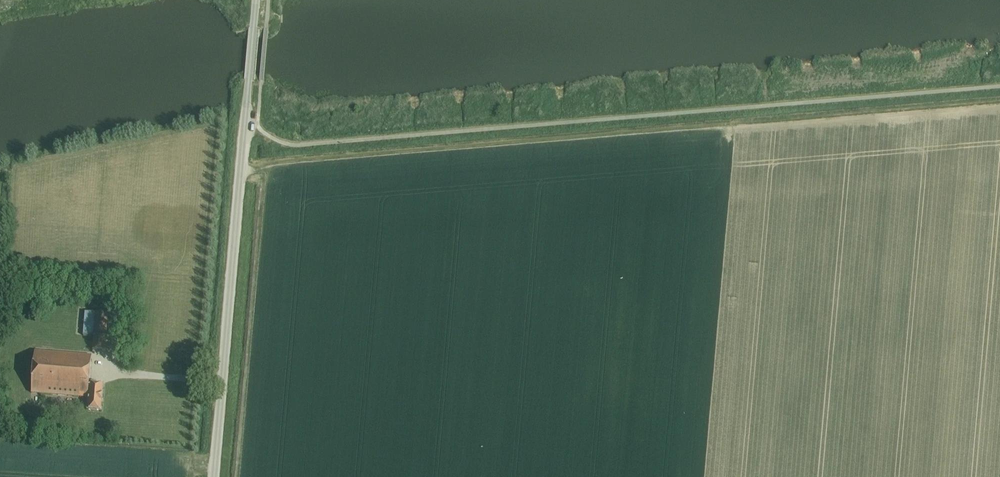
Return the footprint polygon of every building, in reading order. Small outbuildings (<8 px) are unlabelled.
[(92,350),(106,351),(109,315),(85,313),(83,336),(93,337),(92,350)] [(89,398),(88,410),(102,412),(105,386),(89,384),(92,356),(36,351),(32,393),(89,398)]
